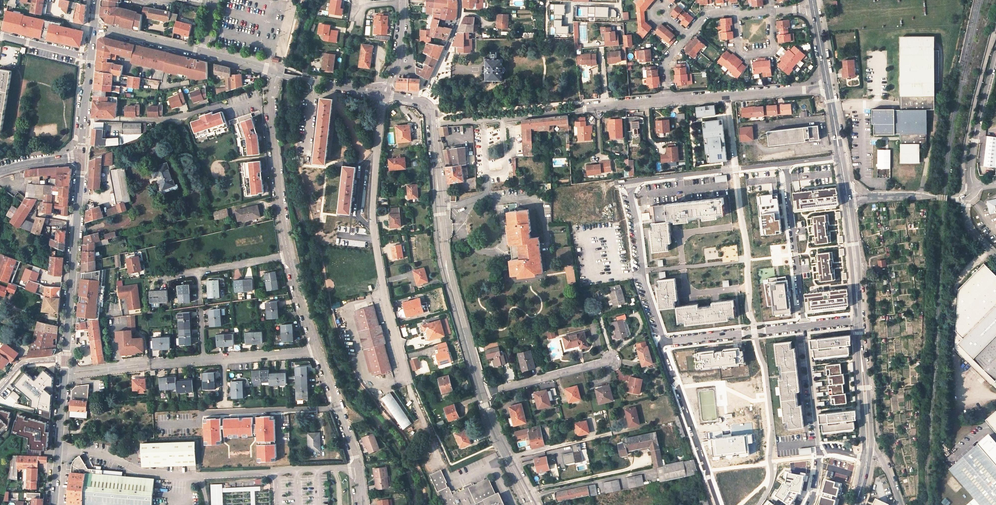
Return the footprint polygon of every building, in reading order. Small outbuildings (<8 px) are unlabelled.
[(42,14),(45,0),(21,0),(21,1),(33,4),(31,12),(42,14)] [(120,2),(112,0),(103,0),(103,3),(102,6),(105,6),(120,8),(119,10),(143,14),(143,13),(137,12),(136,10),(120,6),(120,2)] [(342,14),(343,9),(340,9),(340,5),(341,0),(332,0),(329,12),(342,14)] [(427,13),(432,14),(433,8),(440,8),(441,0),(428,0),(427,13)] [(449,9),(449,0),(441,0),(440,8),(442,8),(449,9)] [(449,9),(457,9),(457,5),(457,0),(449,0),(449,9)] [(473,8),(473,3),(477,3),(477,8),(482,8),(482,0),(464,0),(463,5),(463,8),(473,8)] [(637,15),(645,14),(644,10),(647,7),(649,4),(645,0),(640,0),(636,4),(637,15)] [(73,18),(76,19),(76,22),(81,23),(85,23),(86,12),(87,4),(70,1),(69,7),(75,9),(73,18)] [(680,18),(686,11),(678,5),(677,5),(671,13),(674,15),(677,18),(678,16),(680,18)] [(105,6),(105,9),(102,9),(102,11),(102,16),(106,21),(125,24),(126,20),(135,21),(136,20),(142,21),(143,14),(119,10),(120,8),(105,6)] [(144,6),(143,12),(149,14),(148,17),(169,21),(170,19),(171,12),(172,11),(144,6)] [(588,17),(610,18),(610,7),(588,7),(588,17)] [(433,8),(432,14),(435,14),(432,25),(438,27),(438,25),(440,19),(440,17),(442,8),(440,8),(433,8)] [(440,17),(446,18),(455,20),(457,17),(457,9),(449,9),(442,8),(440,17)] [(84,32),(61,27),(61,24),(24,15),(24,14),(7,11),(4,29),(9,30),(9,29),(13,30),(13,31),(23,34),(23,32),(35,34),(40,35),(39,35),(44,36),(43,38),(49,39),(59,41),(60,40),(62,41),(62,42),(81,46),(82,39),(84,32)] [(687,26),(694,18),(686,11),(680,18),(683,20),(682,21),(684,24),(687,26)] [(505,19),(508,19),(508,14),(497,14),(497,27),(505,27),(505,19)] [(376,34),(386,34),(387,29),(387,25),(387,16),(374,15),(374,18),(377,19),(376,34)] [(731,28),(731,25),(732,25),(732,21),(731,17),(721,18),(722,26),(717,27),(717,29),(722,29),(731,28)] [(645,18),(638,19),(638,29),(646,35),(652,27),(651,27),(649,25),(645,22),(645,18)] [(778,28),(780,28),(780,31),(789,31),(788,27),(790,27),(789,20),(777,21),(778,25),(778,28)] [(135,21),(133,28),(141,30),(142,22),(135,21)] [(174,30),(174,31),(185,34),(183,41),(188,42),(190,36),(192,25),(177,21),(175,28),(174,30)] [(324,40),(336,42),(338,31),(329,29),(330,25),(320,24),(318,33),(325,34),(324,40)] [(462,24),(459,32),(470,32),(473,32),(473,31),(474,25),(474,24),(462,24)] [(662,37),(670,27),(668,25),(665,27),(663,26),(661,24),(656,31),(655,31),(662,37)] [(445,27),(438,25),(438,27),(436,37),(447,39),(450,34),(452,28),(445,27)] [(431,43),(431,37),(430,37),(430,30),(426,30),(426,27),(422,27),(422,29),(420,29),(420,36),(420,41),(425,42),(427,42),(431,43)] [(607,41),(605,42),(605,46),(620,45),(619,35),(616,35),(616,31),(612,31),(612,27),(606,27),(606,37),(607,41)] [(671,32),(673,30),(670,27),(662,37),(669,42),(673,37),(675,35),(673,33),(671,32)] [(733,31),(731,31),(731,28),(722,29),(723,39),(733,38),(733,34),(733,31)] [(789,34),(789,31),(780,31),(780,35),(779,35),(779,38),(779,42),(789,41),(791,41),(791,34),(789,34)] [(470,38),(470,32),(459,32),(458,34),(456,39),(453,44),(455,44),(455,45),(459,46),(459,53),(465,53),(465,54),(471,54),(471,50),(472,50),(473,38),(470,38)] [(936,49),(936,36),(902,36),(902,107),(902,132),(902,160),(921,160),(920,141),(928,141),(928,106),(936,106),(936,80),(941,80),(941,49),(936,49)] [(126,55),(133,57),(136,45),(131,44),(121,41),(114,40),(104,37),(100,40),(99,49),(112,52),(117,53),(118,53),(126,55)] [(693,41),(690,39),(688,42),(698,51),(701,47),(702,48),(705,45),(696,38),(694,40),(693,41)] [(431,43),(427,42),(427,44),(424,52),(427,54),(424,62),(426,63),(427,64),(435,67),(437,62),(441,54),(445,45),(431,43)] [(698,51),(688,42),(685,45),(688,47),(686,49),(685,51),(693,58),(696,55),(695,54),(698,51)] [(359,66),(369,68),(373,45),(362,44),(359,66)] [(160,67),(163,52),(136,45),(133,57),(132,61),(160,67)] [(788,51),(785,54),(796,64),(800,59),(801,60),(805,55),(795,46),(792,49),(793,50),(792,51),(791,50),(789,49),(788,51)] [(785,54),(788,51),(782,47),(781,49),(778,52),(777,53),(783,57),(785,54)] [(116,59),(117,53),(112,52),(99,49),(99,53),(98,57),(108,59),(115,60),(116,59)] [(650,49),(640,50),(641,58),(641,61),(652,61),(650,49)] [(732,53),(731,55),(730,56),(729,55),(730,54),(726,51),(718,61),(723,66),(724,65),(728,69),(737,58),(734,55),(732,53)] [(165,69),(169,53),(163,52),(160,67),(165,69)] [(591,62),(591,64),(597,63),(596,54),(590,54),(590,52),(581,54),(581,58),(576,58),(577,64),(586,63),(591,62)] [(208,75),(207,62),(201,60),(200,62),(198,61),(198,60),(191,58),(191,60),(188,59),(188,58),(174,54),(169,53),(165,69),(165,71),(169,72),(177,74),(177,73),(181,74),(186,75),(185,76),(195,78),(205,78),(205,75),(208,75)] [(323,62),(323,68),(333,70),(335,54),(325,53),(323,62)] [(607,54),(608,64),(613,64),(613,62),(617,61),(627,60),(626,54),(621,54),(620,53),(607,54)] [(792,68),(796,64),(785,54),(783,57),(781,60),(782,61),(783,62),(782,63),(781,62),(780,63),(778,66),(788,74),(793,69),(792,68)] [(108,59),(98,57),(98,65),(97,72),(113,74),(122,75),(123,67),(123,65),(114,64),(114,63),(108,61),(108,59)] [(500,80),(502,80),(502,72),(503,72),(504,70),(504,68),(504,67),(502,67),(502,59),(500,59),(500,57),(499,57),(498,57),(497,58),(497,59),(487,59),(486,79),(497,80),(497,81),(499,82),(500,81),(500,80)] [(761,58),(763,71),(766,71),(766,72),(771,71),(771,63),(770,60),(768,61),(766,61),(765,57),(761,58)] [(742,65),(741,64),(741,63),(743,62),(740,60),(737,58),(728,69),(733,72),(732,73),(737,78),(746,68),(745,66),(743,64),(742,65)] [(756,62),(753,62),(753,64),(754,73),(759,73),(759,72),(763,71),(761,58),(758,58),(758,61),(756,62)] [(844,61),(845,71),(845,77),(855,76),(854,60),(844,61)] [(676,75),(685,74),(685,67),(685,63),(677,64),(677,67),(675,67),(675,70),(676,75)] [(226,75),(227,87),(227,91),(232,89),(231,68),(215,64),(215,73),(226,75)] [(426,68),(424,67),(423,68),(416,66),(417,73),(421,76),(424,70),(431,73),(433,70),(435,67),(427,64),(426,68)] [(648,77),(659,76),(658,72),(658,69),(656,69),(656,65),(647,66),(648,77)] [(241,74),(236,74),(233,75),(233,68),(231,68),(232,89),(242,86),(241,74)] [(0,133),(0,132),(2,132),(5,112),(9,91),(12,71),(0,69),(0,133)] [(430,76),(431,73),(424,70),(421,76),(428,79),(430,76)] [(113,74),(97,72),(96,77),(96,84),(112,85),(113,74)] [(686,81),(688,81),(687,74),(685,74),(676,75),(675,75),(675,79),(676,82),(677,82),(677,85),(686,84),(686,81)] [(140,83),(141,80),(141,78),(129,76),(128,87),(140,89),(140,85),(140,83)] [(420,79),(418,79),(407,78),(407,76),(405,76),(404,78),(399,78),(397,89),(420,90),(420,86),(420,79)] [(648,77),(645,77),(646,84),(647,84),(648,88),(659,87),(658,83),(660,83),(660,80),(660,76),(659,76),(648,77)] [(207,96),(207,88),(202,90),(201,89),(192,92),(195,101),(200,99),(204,98),(204,97),(207,96)] [(186,101),(183,92),(180,93),(181,94),(171,98),(174,107),(180,105),(184,104),(183,102),(186,101)] [(118,97),(107,96),(95,95),(94,101),(94,111),(93,117),(116,117),(118,97)] [(317,141),(315,162),(326,163),(328,142),(330,121),(333,99),(322,98),(319,120),(317,141)] [(141,114),(141,104),(137,104),(137,106),(127,106),(127,116),(133,116),(137,116),(137,114),(141,114)] [(164,113),(164,104),(160,104),(160,106),(150,106),(150,115),(156,115),(160,115),(160,113),(164,113)] [(787,113),(792,112),(791,104),(781,105),(781,106),(778,106),(778,114),(787,113)] [(778,106),(777,105),(767,106),(767,107),(764,108),(764,115),(778,114),(778,106)] [(902,107),(873,107),(873,120),(875,120),(875,133),(896,133),(896,132),(902,132),(902,107)] [(764,115),(764,108),(753,109),(754,116),(764,115)] [(224,126),(224,127),(228,126),(227,123),(225,118),(223,111),(213,114),(211,115),(211,113),(201,116),(202,118),(193,121),(198,136),(202,135),(201,133),(206,132),(206,133),(216,130),(215,129),(220,127),(224,126)] [(685,121),(685,113),(677,114),(678,122),(685,121)] [(568,115),(549,117),(549,126),(549,129),(549,131),(553,131),(553,124),(559,123),(560,128),(566,128),(566,130),(569,130),(568,122),(568,115)] [(254,117),(239,122),(240,127),(243,135),(253,131),(252,127),(256,126),(254,117)] [(531,127),(540,127),(549,126),(549,117),(523,120),(523,128),(531,127)] [(610,123),(611,138),(622,137),(622,118),(617,118),(617,123),(610,123)] [(725,160),(722,119),(703,121),(706,162),(725,160)] [(662,120),(657,121),(658,132),(670,131),(669,120),(662,120)] [(591,140),(591,133),(590,125),(586,125),(586,121),(576,121),(576,126),(578,126),(579,140),(591,140)] [(639,123),(639,121),(632,122),(632,131),(627,131),(628,141),(633,141),(633,143),(641,143),(640,133),(638,133),(637,129),(640,128),(639,123)] [(123,133),(142,134),(142,123),(123,123),(123,133)] [(411,128),(411,125),(397,126),(398,141),(411,140),(410,134),(413,133),(413,128),(411,128)] [(768,131),(770,145),(806,141),(805,138),(810,138),(811,140),(820,139),(818,125),(768,131)] [(441,136),(449,135),(448,126),(440,127),(441,136)] [(739,128),(741,141),(753,140),(752,127),(739,128)] [(108,145),(121,144),(120,138),(119,138),(119,137),(107,138),(107,139),(105,139),(105,131),(105,130),(104,129),(102,129),(102,128),(94,128),(93,135),(93,145),(108,145)] [(244,145),(245,151),(245,154),(261,153),(259,133),(257,133),(256,132),(253,131),(243,135),(243,136),(242,137),(242,139),(243,145),(244,145)] [(120,133),(120,138),(121,144),(122,144),(138,138),(142,135),(142,134),(123,133),(120,133)] [(532,150),(531,133),(523,133),(524,150),(532,150)] [(987,136),(984,166),(995,167),(995,137),(987,136)] [(668,147),(668,161),(678,160),(678,146),(668,147)] [(465,147),(451,149),(455,166),(447,167),(449,182),(464,180),(462,164),(467,163),(465,147)] [(455,166),(451,149),(443,150),(447,167),(455,166)] [(103,155),(102,165),(115,165),(115,152),(113,152),(103,155)] [(103,155),(92,160),(91,163),(91,167),(102,169),(102,165),(103,155)] [(397,159),(390,159),(390,169),(406,168),(405,158),(401,158),(401,156),(397,157),(397,159)] [(260,170),(262,170),(262,160),(246,162),(246,165),(246,170),(247,175),(245,175),(246,185),(248,185),(248,189),(249,194),(251,193),(264,192),(263,179),(261,179),(261,176),(260,176),(259,175),(259,172),(260,172),(260,170)] [(587,166),(588,174),(601,172),(601,171),(606,171),(605,162),(600,163),(600,164),(587,166)] [(151,168),(154,174),(157,173),(158,176),(163,189),(175,185),(167,163),(151,168)] [(345,166),(342,189),(340,211),(351,213),(353,190),(355,167),(345,166)] [(52,179),(52,183),(51,185),(53,185),(58,186),(61,186),(70,186),(71,182),(72,169),(70,167),(59,167),(59,174),(58,179),(52,179)] [(100,188),(102,169),(91,167),(90,175),(90,183),(89,188),(100,188)] [(118,206),(119,212),(121,212),(127,210),(124,202),(131,201),(125,167),(111,170),(117,203),(118,206)] [(25,177),(40,175),(40,169),(31,170),(25,171),(25,177)] [(827,174),(819,175),(820,184),(828,184),(827,174)] [(45,194),(53,194),(53,185),(51,185),(45,185),(41,184),(28,184),(27,198),(37,199),(42,199),(44,199),(45,194)] [(408,185),(409,198),(418,197),(417,185),(408,185)] [(70,191),(70,186),(61,186),(60,195),(62,195),(70,196),(70,191)] [(580,208),(584,208),(588,208),(591,208),(590,186),(579,187),(580,208)] [(794,205),(838,201),(837,186),(792,190),(794,205)] [(763,234),(782,231),(777,192),(770,193),(770,189),(758,190),(763,234)] [(60,195),(53,194),(52,203),(53,203),(61,204),(62,195),(60,195)] [(69,200),(70,196),(62,195),(61,204),(63,204),(69,205),(69,200)] [(24,203),(32,209),(37,199),(27,198),(24,203)] [(695,201),(654,206),(655,214),(656,223),(668,221),(668,219),(675,218),(676,221),(676,222),(690,221),(690,219),(689,217),(697,216),(704,215),(704,217),(704,219),(719,217),(718,215),(718,213),(725,212),(723,198),(695,201)] [(987,201),(990,214),(995,213),(995,199),(987,201)] [(45,202),(43,212),(52,213),(52,209),(63,210),(62,215),(68,215),(68,211),(69,205),(63,204),(61,204),(53,203),(52,203),(45,202)] [(19,210),(13,206),(8,214),(14,218),(11,222),(20,227),(24,220),(32,209),(24,203),(19,210)] [(94,203),(88,204),(87,214),(86,222),(104,217),(109,215),(108,213),(103,214),(100,205),(95,207),(94,203)] [(262,212),(260,204),(236,211),(239,220),(249,217),(251,217),(252,218),(260,216),(259,212),(262,212)] [(107,210),(108,213),(109,215),(114,214),(119,212),(118,206),(107,210)] [(216,219),(229,216),(227,208),(214,211),(216,219)] [(390,219),(391,227),(401,226),(399,208),(390,209),(391,219),(390,219)] [(512,253),(513,259),(511,260),(512,275),(519,274),(519,277),(536,274),(536,272),(543,272),(540,243),(531,244),(530,238),(529,231),(531,231),(528,209),(508,211),(510,224),(509,225),(509,228),(509,231),(512,250),(512,253)] [(826,215),(814,216),(814,223),(813,223),(814,227),(815,234),(815,237),(816,237),(817,244),(829,243),(828,235),(827,236),(827,234),(826,224),(826,222),(827,222),(826,215)] [(44,223),(48,224),(49,218),(37,217),(35,223),(33,231),(41,234),(44,223)] [(20,227),(33,231),(35,223),(24,220),(20,227)] [(671,243),(668,221),(656,223),(654,223),(654,230),(653,230),(651,231),(653,252),(668,250),(667,243),(669,243),(671,243)] [(58,230),(57,240),(65,243),(66,234),(67,226),(63,226),(63,230),(58,230)] [(99,232),(85,236),(85,240),(85,244),(96,242),(101,240),(99,232)] [(65,246),(65,243),(57,240),(52,238),(51,246),(52,246),(52,244),(65,250),(65,246)] [(84,248),(84,251),(96,251),(96,246),(96,242),(85,244),(84,248)] [(392,246),(394,259),(403,258),(401,245),(392,246)] [(95,260),(96,251),(84,251),(84,257),(84,263),(95,260)] [(830,252),(818,253),(819,260),(818,260),(818,264),(819,271),(820,274),(821,281),(833,280),(832,273),(831,273),(831,271),(830,261),(830,259),(831,259),(830,252)] [(15,274),(21,260),(3,254),(0,260),(0,279),(9,283),(12,283),(15,274)] [(135,254),(126,256),(131,276),(139,274),(138,271),(142,270),(138,256),(135,257),(135,254)] [(50,266),(50,271),(50,272),(56,274),(62,275),(63,266),(64,257),(56,257),(51,256),(51,266),(50,266)] [(95,260),(84,263),(83,267),(83,273),(84,273),(96,271),(95,260)] [(415,270),(416,275),(415,275),(418,284),(428,281),(424,268),(415,270)] [(93,286),(100,284),(102,270),(96,271),(84,273),(83,278),(82,278),(82,281),(82,284),(82,286),(81,286),(81,288),(93,285),(93,286)] [(265,273),(268,290),(279,288),(276,271),(265,273)] [(18,286),(20,287),(24,277),(15,274),(12,283),(18,286)] [(20,287),(32,291),(35,281),(24,277),(20,287)] [(791,312),(789,294),(787,295),(787,289),(788,289),(786,277),(780,278),(780,281),(777,281),(777,278),(777,277),(768,278),(768,282),(768,283),(765,283),(766,290),(768,289),(768,293),(766,293),(768,306),(773,306),(774,314),(791,312)] [(675,278),(660,280),(661,287),(659,287),(657,287),(660,309),(674,307),(673,300),(676,300),(678,299),(675,278)] [(208,280),(209,297),(220,297),(219,279),(208,280)] [(235,280),(236,291),(253,290),(252,279),(235,280)] [(61,291),(61,287),(46,286),(39,283),(35,281),(32,291),(38,293),(45,296),(46,296),(60,297),(61,291)] [(6,296),(8,291),(16,294),(18,286),(12,283),(9,283),(8,288),(0,285),(0,294),(6,296)] [(79,316),(97,314),(98,301),(101,301),(103,301),(105,286),(103,285),(100,285),(100,284),(93,286),(93,285),(81,288),(81,295),(81,302),(80,302),(80,305),(79,316)] [(118,287),(120,298),(127,297),(132,296),(134,308),(140,308),(137,284),(118,287)] [(179,285),(180,302),(191,302),(190,284),(179,285)] [(614,291),(613,287),(609,288),(614,305),(625,302),(621,289),(614,291)] [(848,288),(805,293),(807,310),(813,309),(849,305),(848,288)] [(150,291),(150,302),(168,301),(167,290),(150,291)] [(60,305),(60,297),(46,296),(43,311),(59,312),(60,305)] [(404,303),(408,315),(423,311),(420,298),(404,303)] [(729,320),(728,318),(728,316),(735,315),(734,300),(712,303),(712,305),(712,307),(705,308),(699,308),(698,306),(698,304),(677,307),(678,321),(685,321),(686,323),(686,324),(707,322),(729,320)] [(97,314),(79,316),(78,322),(99,319),(101,301),(98,301),(97,314)] [(267,302),(268,318),(279,317),(278,301),(267,302)] [(431,307),(432,313),(442,310),(441,304),(431,307)] [(365,349),(367,348),(374,375),(392,370),(384,344),(386,343),(381,325),(379,325),(373,305),(355,310),(361,330),(359,331),(365,349)] [(973,358),(995,335),(995,305),(958,343),(973,358)] [(210,310),(211,326),(222,325),(221,309),(210,310)] [(179,312),(180,329),(181,345),(192,344),(191,328),(190,312),(179,312)] [(135,333),(134,314),(127,315),(128,329),(118,330),(116,332),(116,337),(119,337),(120,338),(120,340),(123,340),(123,344),(120,344),(120,350),(124,350),(124,352),(125,353),(132,353),(131,349),(134,349),(136,351),(144,350),(143,339),(141,337),(133,338),(132,339),(132,333),(135,333)] [(439,316),(440,320),(444,335),(451,333),(445,314),(439,316)] [(617,317),(618,321),(613,322),(618,338),(621,337),(624,336),(628,335),(623,319),(626,318),(625,314),(617,317)] [(99,319),(78,322),(76,337),(81,336),(80,332),(86,331),(86,330),(90,330),(94,362),(104,361),(99,319)] [(424,331),(428,330),(430,339),(444,335),(440,320),(427,324),(426,323),(422,324),(424,331)] [(39,321),(36,330),(57,334),(58,326),(41,322),(39,321)] [(282,325),(283,341),(294,340),(293,324),(282,325)] [(57,341),(57,334),(36,330),(35,333),(35,335),(35,336),(29,356),(53,355),(56,350),(57,341)] [(555,330),(547,332),(549,339),(556,337),(555,330)] [(246,332),(246,343),(263,342),(262,331),(246,332)] [(568,335),(571,346),(580,344),(581,348),(588,346),(584,331),(568,335)] [(217,334),(218,345),(234,345),(233,333),(217,334)] [(851,335),(810,339),(811,348),(813,348),(814,357),(850,353),(849,344),(848,340),(851,340),(851,335)] [(973,358),(995,380),(995,379),(995,335),(973,358)] [(153,337),(154,349),(170,347),(170,337),(153,337)] [(15,364),(18,361),(15,358),(18,353),(0,340),(0,353),(9,360),(15,364)] [(652,363),(647,346),(646,341),(636,343),(638,348),(643,365),(652,363)] [(790,341),(775,343),(777,364),(779,364),(781,364),(782,371),(783,378),(781,378),(779,379),(782,400),(784,421),(786,421),(788,421),(789,428),(803,426),(801,405),(799,405),(797,405),(796,398),(796,391),(797,391),(799,391),(797,369),(795,348),(793,348),(791,348),(790,341)] [(440,364),(452,361),(448,347),(446,342),(438,344),(440,349),(436,350),(440,364)] [(494,359),(496,365),(506,363),(504,354),(501,355),(500,352),(499,346),(485,350),(487,358),(492,357),(494,357),(494,359)] [(714,350),(696,352),(698,369),(744,364),(742,347),(724,349),(724,356),(723,356),(722,351),(716,352),(716,356),(715,357),(714,350)] [(519,353),(523,369),(535,366),(531,350),(519,353)] [(3,368),(9,360),(0,353),(0,366),(3,368)] [(991,384),(995,380),(973,358),(969,363),(991,384)] [(33,365),(33,371),(39,371),(55,372),(55,368),(55,364),(40,363),(33,365)] [(840,363),(826,365),(827,376),(829,375),(830,384),(828,385),(829,395),(831,395),(832,404),(847,403),(846,395),(838,396),(838,394),(846,393),(844,393),(843,383),(845,383),(844,376),(835,377),(835,375),(844,374),(843,373),(841,374),(840,363)] [(296,367),(297,383),(298,399),(309,398),(308,382),(307,366),(296,367)] [(269,373),(269,369),(253,370),(253,381),(270,380),(270,384),(286,383),(285,372),(269,373)] [(54,377),(55,372),(39,371),(38,378),(54,379),(54,377)] [(215,388),(215,372),(204,373),(204,389),(215,388)] [(439,378),(443,392),(447,390),(448,391),(453,390),(449,375),(439,378)] [(193,379),(177,380),(176,376),(160,377),(161,389),(177,387),(177,391),(194,390),(193,379)] [(643,379),(630,376),(628,390),(640,393),(642,384),(642,380),(643,379)] [(133,379),(134,389),(145,388),(145,379),(133,379)] [(243,381),(232,381),(233,398),(244,397),(243,381)] [(8,384),(2,391),(4,392),(10,385),(8,384)] [(89,384),(76,385),(72,390),(71,401),(70,416),(86,417),(89,384)] [(568,394),(570,401),(581,398),(577,385),(566,388),(567,394),(568,394)] [(602,387),(603,390),(597,391),(600,403),(613,399),(610,385),(602,387)] [(534,392),(538,408),(550,405),(546,389),(534,392)] [(390,394),(382,401),(404,424),(412,416),(390,394)] [(445,408),(450,420),(459,416),(457,410),(458,409),(457,408),(458,408),(456,403),(445,408)] [(510,406),(513,417),(509,418),(511,425),(514,424),(526,421),(521,403),(510,406)] [(626,409),(630,426),(640,423),(636,407),(626,409)] [(2,432),(1,431),(4,427),(8,428),(11,418),(9,417),(11,412),(0,409),(0,434),(2,432)] [(856,409),(818,414),(819,423),(821,423),(822,432),(855,428),(854,419),(854,415),(856,415),(856,409)] [(278,459),(276,414),(257,415),(259,460),(278,459)] [(986,422),(995,434),(995,414),(986,422)] [(26,436),(30,437),(29,438),(29,444),(31,444),(31,449),(45,450),(46,446),(48,447),(49,435),(51,418),(42,416),(41,421),(30,418),(29,420),(25,419),(26,417),(19,415),(17,420),(16,419),(14,430),(19,431),(18,434),(26,436)] [(255,435),(255,416),(224,417),(204,417),(205,443),(224,443),(224,436),(255,435)] [(576,423),(578,435),(589,432),(586,420),(576,423)] [(534,426),(529,427),(530,431),(529,431),(530,436),(533,448),(544,445),(540,425),(534,426)] [(530,431),(529,427),(514,431),(516,438),(521,437),(521,438),(530,436),(529,431),(530,431)] [(465,429),(456,433),(461,447),(470,443),(467,436),(465,429)] [(635,449),(651,445),(651,450),(659,448),(656,432),(624,439),(625,443),(619,445),(621,456),(628,454),(627,452),(627,449),(635,447),(635,449)] [(308,452),(320,452),(319,433),(308,433),(308,452)] [(368,449),(370,453),(380,449),(375,433),(365,437),(368,444),(367,444),(368,449)] [(977,445),(995,467),(995,444),(989,435),(977,445)] [(196,464),(195,441),(142,443),(143,466),(196,464)] [(580,443),(572,445),(573,449),(575,449),(576,451),(573,452),(562,454),(565,464),(584,460),(580,443)] [(977,445),(949,470),(970,494),(974,499),(969,504),(970,504),(995,504),(995,467),(977,445)] [(675,449),(679,460),(685,457),(682,447),(675,449)] [(657,466),(663,465),(659,448),(651,450),(655,466),(657,466)] [(24,480),(28,480),(37,480),(38,462),(47,463),(48,457),(37,456),(13,456),(8,479),(17,479),(18,480),(18,468),(28,469),(28,470),(25,470),(24,480)] [(154,479),(112,475),(102,475),(102,470),(88,469),(80,456),(78,457),(76,459),(74,461),(73,465),(72,472),(86,473),(82,504),(84,504),(152,504),(154,479)] [(534,459),(537,472),(547,469),(544,457),(534,459)] [(666,479),(686,474),(683,460),(663,465),(666,479)] [(660,480),(666,479),(663,465),(657,466),(660,480)] [(375,478),(377,489),(387,488),(386,476),(387,476),(386,467),(374,469),(375,478)] [(439,492),(448,488),(446,484),(447,484),(441,471),(430,476),(438,493),(439,492)] [(86,473),(72,472),(71,486),(69,504),(82,504),(86,473)] [(630,487),(644,485),(641,474),(628,477),(630,487)] [(701,477),(702,480),(703,484),(704,487),(705,490),(706,494),(707,498),(709,501),(710,504),(717,504),(716,502),(715,499),(713,496),(712,492),(711,489),(710,486),(709,482),(707,478),(706,475),(701,477)] [(453,495),(449,487),(448,488),(439,492),(445,504),(475,504),(478,504),(505,504),(499,494),(496,495),(489,479),(453,495)] [(607,492),(620,490),(618,479),(604,482),(607,492)] [(28,488),(28,489),(37,489),(37,488),(38,488),(39,485),(39,482),(37,482),(37,480),(28,480),(28,488)] [(222,492),(222,487),(222,483),(210,484),(211,504),(223,504),(222,492)] [(595,484),(588,485),(555,492),(557,501),(584,496),(590,495),(590,496),(597,494),(595,484)] [(28,492),(28,497),(34,498),(34,504),(44,504),(44,503),(44,497),(41,497),(41,493),(28,492)]
